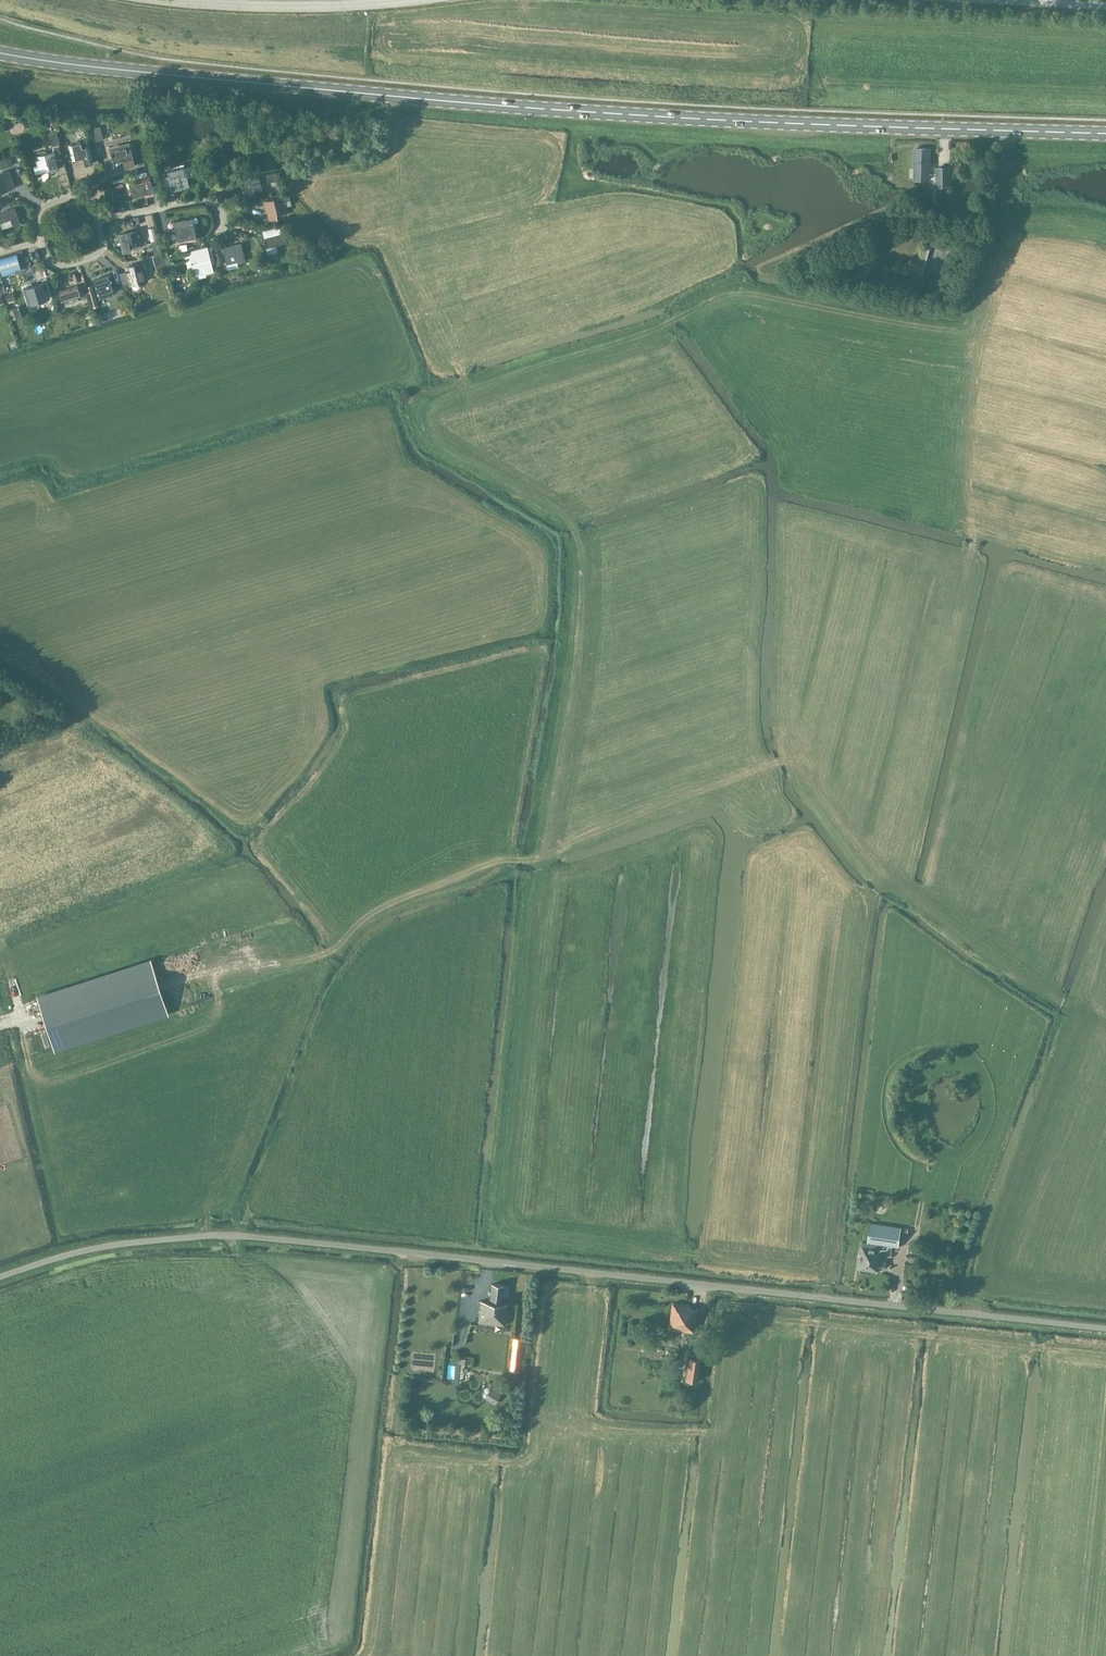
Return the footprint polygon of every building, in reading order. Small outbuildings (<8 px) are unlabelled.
[(143,106),(144,105),(144,106),(150,105),(149,96),(142,97),(143,106)] [(15,133),(20,125),(7,118),(3,126),(15,133)] [(250,122),(241,126),(250,146),(259,142),(250,122)] [(92,136),(89,125),(82,127),(84,138),(92,136)] [(95,141),(100,140),(103,139),(100,126),(92,128),(95,141)] [(51,146),(60,144),(56,131),(48,132),(51,146)] [(85,166),(93,164),(89,145),(82,146),(81,141),(68,145),(74,166),(85,163),(85,166)] [(126,166),(134,164),(130,145),(111,150),(114,162),(123,160),(124,163),(126,163),(126,166)] [(915,148),(914,180),(929,180),(930,149),(915,148)] [(35,156),(37,166),(34,167),(35,174),(49,171),(59,169),(54,152),(47,153),(46,151),(44,150),(37,152),(36,154),(36,156),(35,156)] [(168,171),(166,163),(157,165),(161,178),(167,176),(169,182),(171,190),(190,186),(185,167),(168,171)] [(937,168),(937,187),(950,186),(950,167),(937,168)] [(131,181),(133,191),(144,188),(146,196),(154,194),(151,183),(156,182),(153,171),(146,172),(147,176),(131,181)] [(2,172),(0,173),(0,192),(0,193),(9,190),(2,172)] [(240,180),(243,191),(254,188),(256,196),(264,194),(259,176),(240,180)] [(287,211),(285,207),(292,205),(288,192),(281,195),(281,196),(264,201),(269,220),(277,218),(276,214),(287,211)] [(22,224),(14,207),(0,212),(0,223),(10,219),(14,228),(22,224)] [(177,242),(196,239),(193,219),(173,222),(177,242)] [(129,243),(140,240),(138,230),(119,234),(123,253),(131,251),(129,243)] [(278,254),(286,251),(281,233),(263,238),(267,254),(278,252),(278,254)] [(932,237),(930,245),(930,246),(949,250),(951,242),(932,237)] [(154,254),(162,252),(158,240),(151,242),(154,254)] [(237,263),(245,261),(241,243),(222,247),(226,264),(237,261),(237,263)] [(195,276),(214,272),(207,246),(189,251),(195,276)] [(316,254),(317,253),(311,248),(310,249),(309,249),(305,254),(312,260),(316,255),(316,254)] [(2,276),(22,270),(17,253),(0,258),(0,268),(2,276)] [(125,267),(128,279),(129,283),(139,280),(140,283),(148,280),(143,262),(125,267)] [(259,274),(263,268),(258,264),(254,269),(259,274)] [(93,280),(98,297),(116,292),(110,275),(93,280)] [(922,277),(920,285),(939,290),(941,281),(922,277)] [(62,302),(81,296),(77,285),(58,291),(62,302)] [(25,304),(28,313),(40,310),(37,301),(50,297),(47,286),(27,292),(31,303),(25,304)] [(128,307),(125,296),(116,299),(120,310),(128,307)] [(12,308),(16,319),(22,317),(19,306),(12,308)] [(151,958),(37,995),(56,1052),(170,1014),(151,958)] [(19,1138),(17,1130),(0,1135),(0,1143),(19,1138)] [(22,1166),(21,1153),(0,1154),(0,1167),(22,1166)] [(891,1256),(892,1247),(899,1248),(901,1233),(907,1234),(908,1228),(901,1227),(870,1223),(867,1243),(861,1242),(858,1270),(877,1273),(879,1266),(885,1267),(887,1256),(891,1256)] [(932,1244),(931,1252),(940,1254),(942,1246),(932,1244)] [(503,1295),(507,1296),(509,1286),(492,1284),(489,1304),(480,1303),(478,1322),(506,1325),(508,1306),(506,1305),(507,1304),(502,1303),(503,1295)] [(668,1329),(694,1333),(698,1309),(689,1308),(689,1305),(672,1303),(670,1316),(668,1329)] [(520,1372),(520,1367),(523,1339),(512,1337),(509,1367),(509,1370),(520,1372)] [(495,1348),(493,1356),(503,1357),(504,1349),(495,1348)] [(689,1359),(685,1380),(696,1382),(699,1361),(689,1359)]
